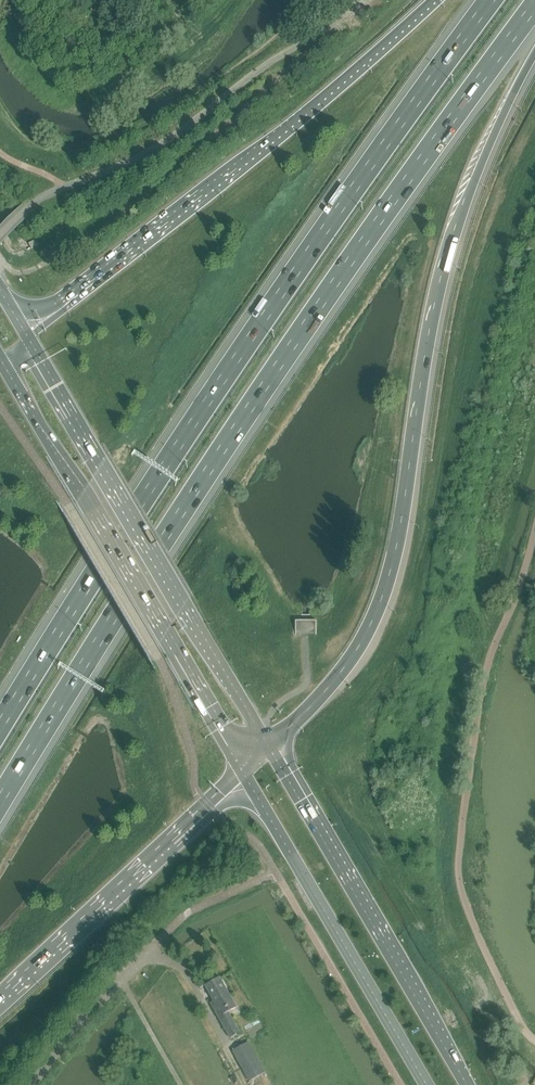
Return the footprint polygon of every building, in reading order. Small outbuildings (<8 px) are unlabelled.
[(35,240),(29,244),(31,249),(38,245),(35,240)] [(310,621),(296,621),(295,635),(302,635),(305,635),(310,635),(317,635),(317,621),(310,621)] [(217,1007),(214,1009),(231,1038),(240,1033),(229,1012),(237,1008),(220,977),(205,986),(217,1007)] [(248,1042),(233,1051),(250,1081),(265,1073),(248,1042)]
